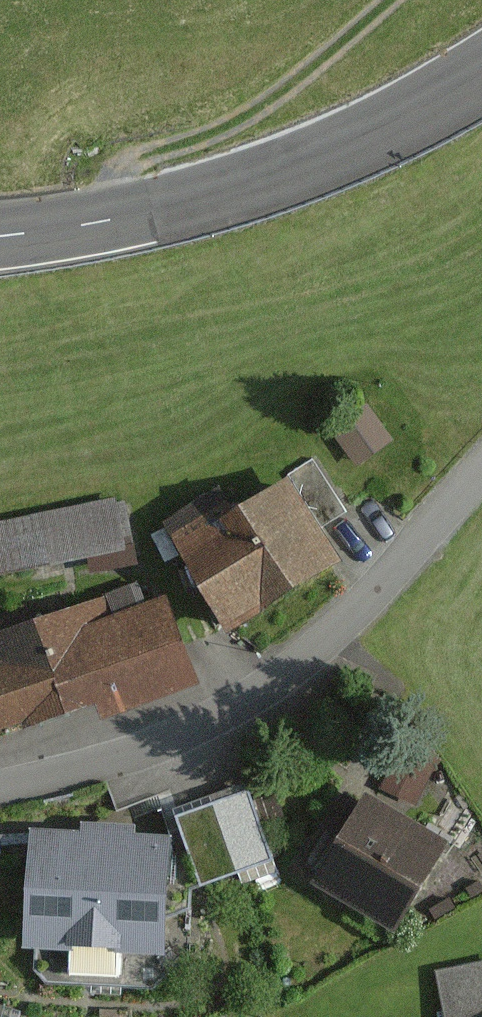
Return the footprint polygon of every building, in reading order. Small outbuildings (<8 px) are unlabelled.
[(392,440),(364,402),(329,429),(358,466),(392,440)] [(313,459),(288,476),(320,528),(347,511),(313,459)] [(225,484),(165,521),(229,626),(339,559),(320,528),(288,476),(239,506),(225,484)] [(0,518),(0,574),(88,558),(90,572),(136,564),(124,502),(115,503),(114,497),(0,518)] [(0,628),(0,729),(96,696),(103,714),(196,682),(166,595),(146,602),(138,579),(0,628)] [(402,740),(379,786),(414,802),(437,757),(402,740)] [(246,788),(176,815),(201,883),(272,857),(246,788)] [(447,842),(368,793),(312,882),(390,931),(447,842)] [(80,830),(28,827),(23,945),(71,948),(70,975),(118,977),(119,951),(165,954),(171,834),(133,833),(134,823),(80,820),(80,830)] [(433,971),(443,1016),(481,1016),(481,960),(433,971)]
